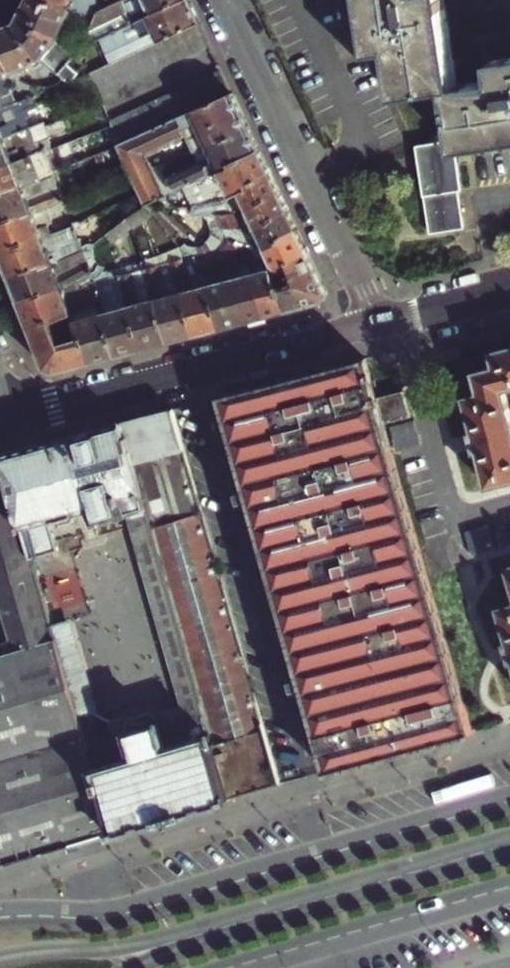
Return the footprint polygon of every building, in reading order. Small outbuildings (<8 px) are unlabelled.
[(75,4),(98,2),(97,0),(29,0),(26,5),(44,15),(50,3),(75,4)] [(100,13),(93,29),(85,48),(91,45),(101,40),(98,32),(131,16),(134,24),(185,0),(126,0),(100,13)] [(134,24),(101,40),(91,45),(102,70),(202,23),(191,0),(185,0),(134,24)] [(126,0),(105,0),(102,7),(100,13),(126,0)] [(368,54),(389,51),(395,97),(449,90),(456,139),(457,147),(509,141),(509,55),(490,58),(493,78),(456,82),(445,0),(361,0),(368,54)] [(68,21),(75,4),(50,3),(44,15),(26,5),(23,12),(41,22),(38,28),(74,58),(75,58),(79,62),(85,48),(93,29),(68,21)] [(41,22),(23,12),(18,22),(11,25),(30,42),(36,60),(43,60),(69,84),(76,76),(70,70),(67,73),(63,71),(67,67),(74,58),(38,28),(41,22)] [(101,40),(134,24),(131,16),(98,32),(101,40)] [(95,80),(103,97),(212,45),(202,23),(102,70),(92,74),(95,80)] [(0,29),(0,49),(4,50),(12,71),(17,69),(27,66),(54,90),(69,84),(43,60),(36,60),(30,42),(11,25),(0,29)] [(4,75),(22,83),(17,69),(12,71),(4,50),(0,49),(0,74),(4,75)] [(235,93),(224,69),(113,122),(123,145),(235,93)] [(83,85),(94,109),(105,104),(103,97),(95,80),(83,85)] [(28,100),(24,89),(0,96),(0,111),(28,100)] [(189,138),(196,154),(206,149),(251,128),(235,93),(123,145),(135,172),(149,204),(167,195),(149,156),(189,138)] [(38,125),(31,107),(28,100),(0,111),(0,140),(38,125)] [(5,162),(7,166),(48,150),(46,148),(38,125),(0,140),(0,164),(5,162)] [(262,150),(251,128),(206,149),(216,172),(262,150)] [(456,139),(421,143),(429,200),(432,231),(464,227),(459,188),(463,188),(457,147),(456,139)] [(0,164),(0,192),(16,186),(17,190),(57,175),(56,171),(48,150),(7,166),(5,162),(0,164)] [(262,150),(216,172),(206,177),(197,181),(207,205),(227,200),(255,188),(253,184),(274,175),(262,150)] [(170,179),(175,192),(197,181),(206,177),(202,165),(170,179)] [(57,175),(17,190),(16,186),(0,192),(0,222),(25,212),(27,216),(67,201),(65,195),(57,175)] [(227,200),(207,205),(196,207),(196,212),(209,218),(241,218),(268,205),(266,201),(282,193),(274,175),(253,184),(255,188),(227,200)] [(291,211),(282,193),(266,201),(268,205),(241,218),(209,218),(216,228),(259,230),(276,222),(274,219),(291,211)] [(67,201),(27,216),(25,212),(0,222),(0,247),(1,250),(35,237),(36,241),(76,225),(74,219),(67,201)] [(259,230),(216,228),(215,233),(268,249),(284,241),(283,237),(299,229),(291,211),(274,219),(276,222),(259,230)] [(155,212),(145,218),(150,226),(162,219),(155,212)] [(145,218),(134,224),(137,234),(150,226),(145,218)] [(114,248),(137,234),(134,224),(111,238),(114,248)] [(1,250),(11,274),(44,262),(46,266),(75,255),(86,250),(76,225),(36,241),(35,237),(1,250)] [(253,258),(276,267),(293,260),(291,256),(308,248),(299,229),(283,237),(284,241),(268,249),(215,233),(212,237),(209,241),(253,258)] [(250,263),(253,258),(209,241),(205,244),(241,267),(250,263)] [(268,317),(257,273),(256,273),(250,263),(241,267),(205,244),(202,247),(213,256),(218,273),(230,270),(235,270),(242,294),(250,322),(268,317)] [(276,267),(288,312),(324,302),(329,293),(308,248),(291,256),(293,260),(276,267)] [(197,336),(222,329),(213,298),(212,297),(209,298),(204,277),(197,260),(191,256),(191,253),(186,255),(188,261),(184,261),(183,259),(171,262),(172,267),(184,305),(187,304),(197,336)] [(44,262),(11,274),(21,301),(54,288),(56,293),(79,285),(94,277),(92,271),(100,267),(97,257),(78,264),(75,255),(46,266),(44,262)] [(237,295),(230,270),(218,273),(213,256),(197,260),(204,277),(209,298),(212,297),(213,298),(222,329),(250,322),(242,294),(237,295)] [(257,273),(276,267),(253,258),(250,263),(256,273),(257,273)] [(171,262),(170,261),(160,263),(162,270),(172,267),(171,262)] [(184,305),(172,267),(162,270),(152,273),(147,274),(159,317),(162,316),(170,343),(197,336),(187,304),(184,305)] [(276,267),(257,273),(268,317),(288,312),(276,267)] [(147,274),(122,281),(129,304),(133,320),(137,319),(146,350),(170,343),(162,316),(159,317),(147,274)] [(54,288),(21,301),(31,326),(54,318),(55,322),(74,315),(78,313),(76,306),(92,298),(105,295),(103,286),(82,294),(79,285),(56,293),(54,288)] [(103,311),(107,310),(107,303),(105,295),(92,298),(76,306),(78,313),(74,315),(76,321),(80,320),(92,364),(120,357),(114,336),(109,337),(103,311)] [(129,304),(107,310),(103,311),(109,337),(114,336),(120,357),(146,350),(137,319),(133,320),(129,304)] [(57,373),(92,364),(80,320),(76,321),(74,315),(55,322),(54,318),(31,326),(47,368),(57,373)] [(494,351),(498,365),(477,371),(482,391),(466,396),(476,431),(472,432),(477,451),(480,450),(489,485),(509,480),(509,411),(504,388),(509,386),(509,347),(494,351)] [(367,359),(222,396),(257,521),(288,630),(305,687),(329,772),(474,732),(427,569),(385,422),(378,399),(367,359)] [(404,391),(378,399),(385,422),(411,415),(404,391)] [(123,421),(147,508),(211,733),(230,800),(282,785),(258,701),(199,493),(174,409),(123,421)] [(3,454),(31,554),(62,545),(57,525),(80,519),(78,511),(92,507),(96,523),(129,513),(147,508),(123,421),(3,454)] [(0,455),(0,605),(11,641),(44,754),(41,755),(69,847),(113,834),(94,768),(88,748),(78,715),(52,624),(31,554),(3,454),(0,455)] [(168,746),(211,733),(147,508),(129,513),(186,720),(162,727),(168,746)] [(500,606),(509,641),(506,642),(509,657),(509,603),(500,606)] [(52,624),(78,715),(99,709),(73,619),(52,624)] [(69,847),(41,755),(44,754),(11,641),(0,645),(0,868),(69,847)] [(171,817),(230,800),(211,733),(168,746),(162,727),(158,714),(152,710),(131,716),(127,723),(130,736),(136,755),(94,768),(113,834),(171,817)] [(130,736),(88,748),(94,768),(136,755),(130,736)]
